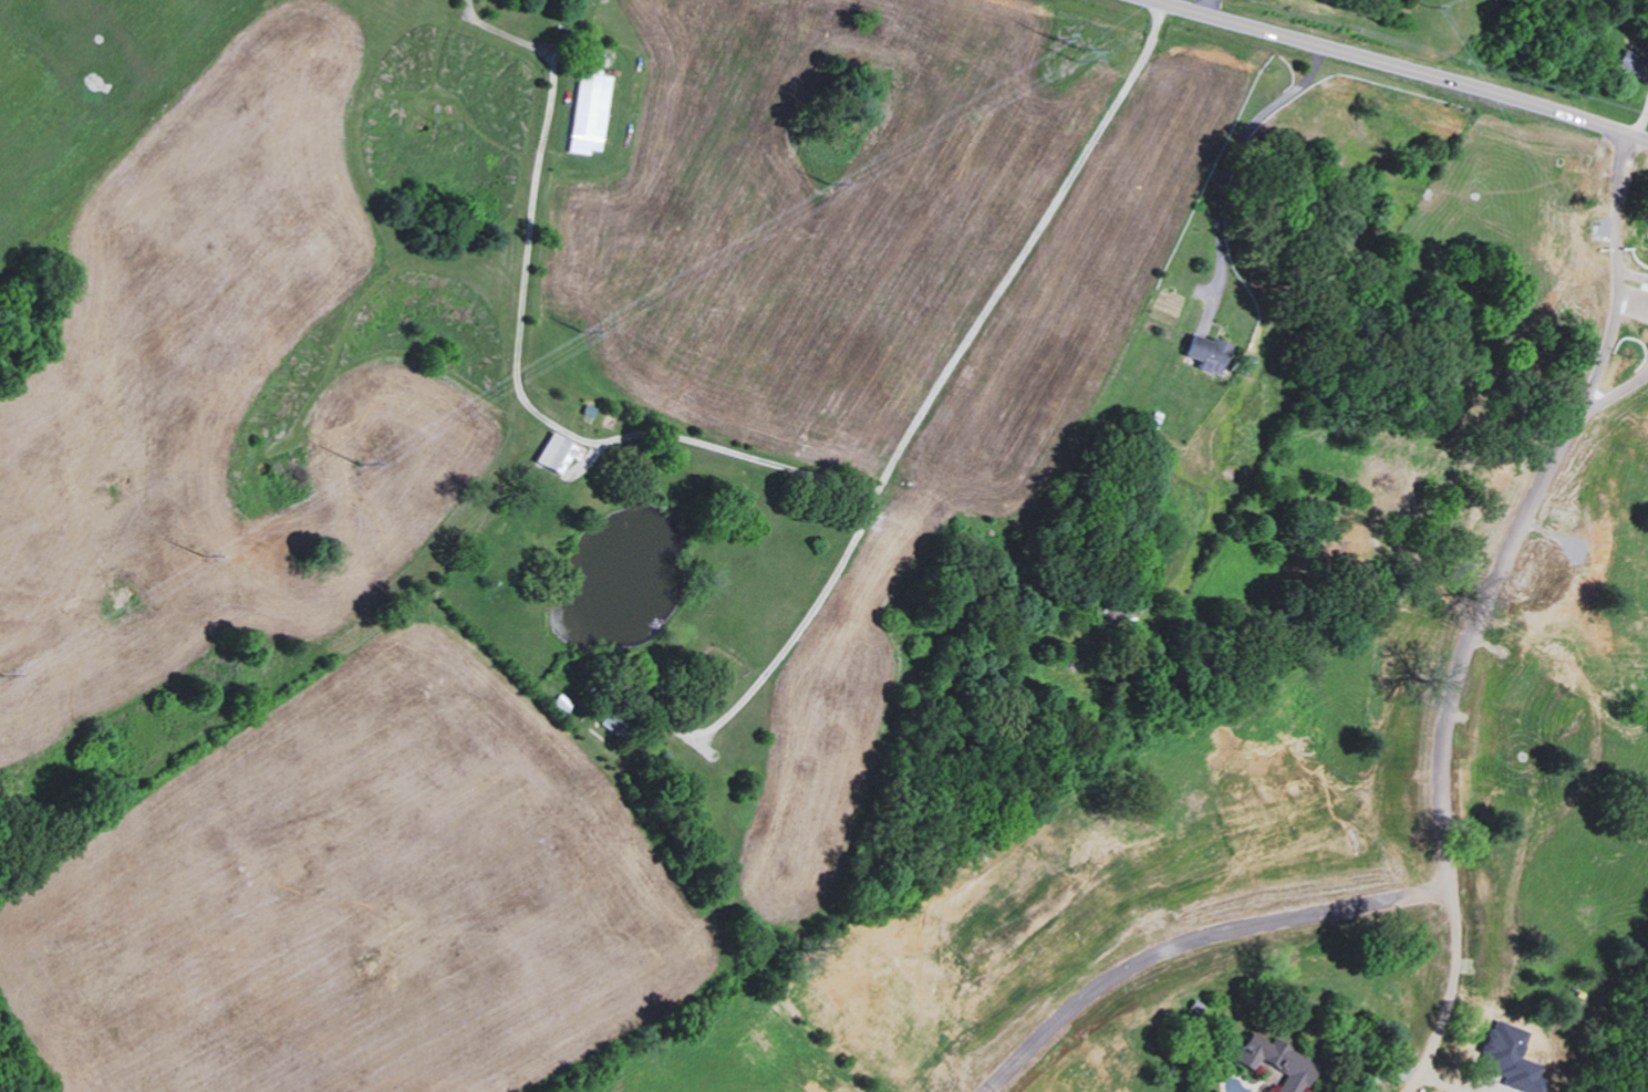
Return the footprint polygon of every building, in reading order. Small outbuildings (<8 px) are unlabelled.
[(591,154),(591,149),(603,151),(611,75),(603,74),(603,67),(585,66),(584,79),(577,78),(570,152),(591,154)] [(1188,354),(1201,358),(1199,367),(1223,373),(1231,341),(1194,331),(1188,354)] [(536,459),(560,472),(570,455),(577,458),(584,446),(553,429),(536,459)] [(1287,1073),(1277,1091),(1304,1091),(1320,1059),(1275,1036),(1273,1039),(1253,1029),(1237,1059),(1255,1068),(1260,1059),(1287,1073)]
